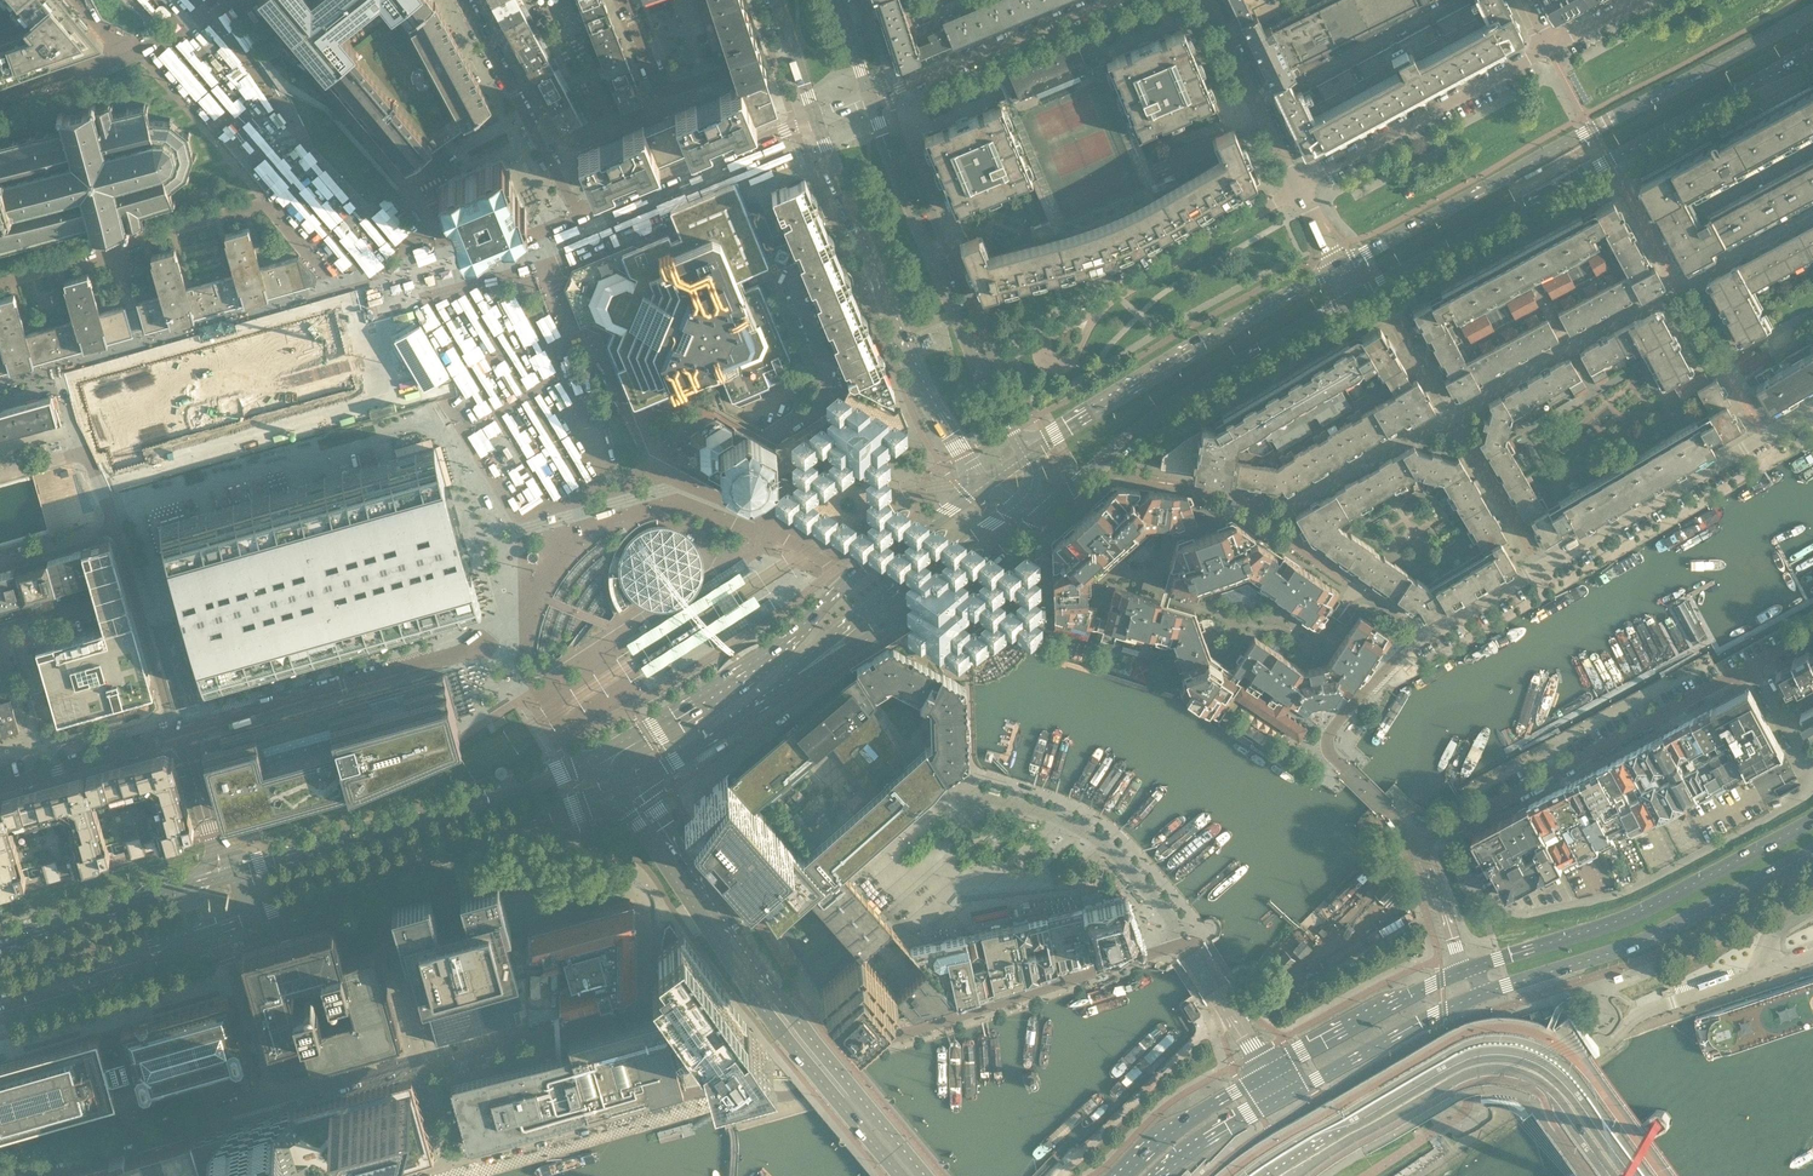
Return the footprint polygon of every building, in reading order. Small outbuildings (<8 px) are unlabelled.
[(104,42),(68,0),(10,0),(23,15),(0,22),(0,79),(104,42)] [(347,0),(265,0),(326,73),(351,52),(356,48),(328,15),(347,0)] [(408,23),(409,22),(398,8),(392,12),(383,0),(347,0),(328,15),(356,48),(351,52),(358,59),(432,149),(433,149),(450,137),(465,126),(464,126),(408,23)] [(392,12),(398,8),(408,0),(383,0),(392,12)] [(464,55),(454,37),(433,2),(432,0),(408,0),(398,8),(409,22),(408,23),(464,126),(465,126),(491,107),(473,72),(464,55)] [(492,6),(498,17),(519,5),(516,0),(503,0),(492,6)] [(580,8),(601,0),(577,0),(580,8)] [(580,8),(585,20),(607,11),(603,0),(601,0),(580,8)] [(717,0),(695,0),(708,38),(728,31),(717,0)] [(738,0),(717,0),(728,31),(708,38),(711,48),(728,43),(733,58),(757,50),(743,7),(742,7),(739,5),(738,0)] [(904,8),(901,0),(874,0),(876,6),(879,14),(878,14),(879,18),(880,18),(885,33),(909,25),(904,8)] [(945,25),(943,19),(937,6),(928,10),(924,0),(916,3),(904,8),(909,25),(915,45),(919,57),(952,43),(945,25)] [(924,0),(928,10),(937,6),(935,0),(925,0),(924,0)] [(972,0),(935,0),(937,6),(943,19),(945,25),(952,43),(968,36),(984,29),(972,0)] [(984,29),(1015,16),(1009,0),(972,0),(984,29)] [(1015,16),(1047,3),(1046,0),(1009,0),(1015,16)] [(1241,22),(1256,15),(1253,8),(1250,10),(1245,0),(1230,0),(1241,22)] [(1434,0),(1323,0),(1263,30),(1261,25),(1259,20),(1256,15),(1241,22),(1244,28),(1246,32),(1276,95),(1277,97),(1293,90),(1291,87),(1288,80),(1287,79),(1297,74),(1434,0)] [(1250,10),(1253,8),(1270,0),(1245,0),(1250,10)] [(1304,155),(1521,37),(1503,0),(1478,0),(1486,15),(1479,19),(1477,16),(1470,20),(1464,23),(1457,27),(1450,30),(1443,34),(1445,37),(1439,41),(1437,37),(1431,41),(1424,45),(1407,54),(1405,50),(1402,52),(1396,42),(1390,45),(1395,55),(1392,56),(1391,57),(1393,61),(1384,66),(1371,73),(1363,77),(1365,80),(1359,84),(1357,81),(1351,84),(1345,88),(1338,91),(1331,95),(1324,99),(1325,102),(1319,105),(1317,102),(1311,106),(1306,108),(1299,94),(1298,90),(1294,92),(1293,90),(1277,97),(1288,123),(1304,155)] [(1555,19),(1590,0),(1546,0),(1555,19)] [(1470,2),(1463,6),(1470,20),(1477,16),(1470,2)] [(519,5),(498,17),(504,27),(525,16),(519,5)] [(1463,6),(1456,9),(1464,23),(1470,20),(1463,6)] [(1456,9),(1450,13),(1457,27),(1464,23),(1456,9)] [(607,11),(585,20),(589,31),(612,22),(607,11)] [(1450,13),(1443,16),(1450,30),(1457,27),(1450,13)] [(525,16),(504,27),(509,38),(531,27),(525,16)] [(1436,21),(1443,34),(1450,30),(1443,16),(1436,21)] [(612,22),(589,31),(594,42),(616,33),(612,22)] [(1430,24),(1423,27),(1431,41),(1437,37),(1430,24)] [(915,45),(909,25),(885,33),(890,48),(889,48),(890,52),(891,52),(896,68),(919,58),(919,57),(915,45)] [(531,27),(509,38),(515,49),(536,37),(531,27)] [(1423,27),(1416,31),(1424,45),(1431,41),(1423,27)] [(1183,29),(1112,58),(1106,61),(1137,135),(1155,127),(1154,125),(1159,122),(1160,125),(1213,103),(1183,29)] [(1416,31),(1396,42),(1402,52),(1405,50),(1407,54),(1424,45),(1416,31)] [(616,33),(594,42),(598,54),(621,45),(616,33)] [(281,42),(275,35),(270,39),(276,46),(281,42)] [(536,37),(515,49),(521,60),(542,49),(536,37)] [(728,43),(711,48),(716,63),(729,59),(733,58),(728,43)] [(1153,173),(1139,138),(1137,135),(1106,61),(1112,58),(1103,55),(1091,60),(1092,63),(1086,65),(1077,43),(1008,71),(1017,94),(1011,96),(1010,94),(998,99),(994,107),(1001,105),(1032,179),(1031,179),(1047,219),(1030,226),(1037,242),(1055,237),(1057,241),(1072,237),(1085,233),(1098,228),(1112,223),(1124,217),(1137,211),(1150,204),(1163,197),(1161,193),(1159,188),(1166,185),(1167,185),(1174,182),(1173,182),(1177,180),(1174,174),(1171,175),(1164,178),(1157,181),(1153,173)] [(621,45),(598,54),(603,65),(625,56),(621,45)] [(1390,45),(1387,47),(1392,56),(1395,55),(1390,45)] [(1387,47),(1376,52),(1384,66),(1393,61),(1391,57),(1392,56),(1387,47)] [(542,49),(521,60),(527,70),(548,59),(542,49)] [(432,149),(358,59),(351,52),(326,73),(406,168),(432,149)] [(1376,52),(1364,59),(1371,73),(1384,66),(1376,52)] [(625,56),(603,65),(607,77),(629,68),(625,56)] [(548,59),(527,70),(532,81),(554,70),(548,59)] [(1356,63),(1363,77),(1371,73),(1364,59),(1356,63)] [(1350,67),(1343,70),(1351,84),(1357,81),(1350,67)] [(629,68),(607,77),(611,88),(634,79),(629,68)] [(554,70),(532,81),(538,92),(559,81),(554,70)] [(1343,70),(1337,74),(1345,88),(1351,84),(1343,70)] [(1337,74),(1330,78),(1338,91),(1345,88),(1337,74)] [(572,155),(589,195),(669,161),(778,116),(761,76),(684,108),(572,155)] [(1330,78),(1323,81),(1331,95),(1338,91),(1330,78)] [(634,79),(611,88),(616,99),(638,90),(634,79)] [(559,81),(538,92),(544,103),(565,91),(559,81)] [(1316,85),(1324,99),(1331,95),(1323,81),(1316,85)] [(1310,88),(1303,92),(1311,106),(1317,102),(1310,88)] [(638,90),(616,99),(620,111),(643,102),(638,90)] [(565,91),(544,103),(550,114),(571,102),(565,91)] [(1722,141),(1721,138),(1720,137),(1719,136),(1718,136),(1716,136),(1715,137),(1714,138),(1714,139),(1714,140),(1714,141),(1716,144),(1666,171),(1665,170),(1665,171),(1663,172),(1663,173),(1658,175),(1657,175),(1654,176),(1654,177),(1641,184),(1646,193),(1646,194),(1647,196),(1648,196),(1688,270),(1716,255),(1714,251),(1812,197),(1812,161),(1713,215),(1711,216),(1699,223),(1685,197),(1812,128),(1812,91),(1722,141)] [(1311,106),(1303,92),(1299,94),(1306,108),(1311,106)] [(175,202),(175,200),(173,201),(169,189),(184,177),(187,179),(189,177),(186,175),(192,157),(196,158),(196,154),(193,154),(188,137),(191,135),(189,132),(186,134),(172,123),(173,119),(170,118),(169,121),(149,119),(146,108),(148,107),(148,105),(146,106),(145,104),(143,104),(144,106),(129,110),(129,108),(127,108),(127,111),(113,114),(111,105),(113,105),(113,103),(110,103),(110,101),(108,102),(108,104),(96,107),(95,104),(93,102),(90,103),(89,106),(90,108),(64,115),(63,113),(61,111),(58,112),(57,114),(58,120),(61,120),(63,128),(49,132),(48,129),(46,130),(47,132),(44,133),(42,128),(53,125),(50,112),(36,116),(37,118),(33,119),(33,117),(19,120),(20,122),(16,123),(16,121),(3,124),(3,127),(0,127),(0,140),(1,144),(0,145),(0,250),(8,248),(9,250),(11,249),(11,247),(25,243),(25,246),(28,245),(27,243),(41,239),(42,241),(44,240),(43,238),(58,234),(58,237),(60,236),(60,234),(74,230),(75,232),(77,231),(77,229),(90,225),(92,233),(90,233),(92,239),(94,241),(97,240),(98,238),(98,235),(123,228),(124,231),(126,233),(129,232),(130,229),(129,226),(141,223),(142,225),(144,225),(144,222),(146,222),(145,220),(143,220),(141,212),(155,208),(156,210),(158,210),(157,208),(171,204),(172,206),(174,205),(173,203),(175,202)] [(571,102),(550,114),(555,124),(577,113),(571,102)] [(1032,179),(1001,105),(994,107),(924,137),(955,211),(999,192),(1008,189),(1007,186),(1012,184),(1013,186),(1031,179),(1032,179)] [(577,113),(555,124),(561,136),(583,124),(577,113)] [(1065,273),(1080,269),(1095,264),(1109,259),(1125,253),(1137,248),(1151,241),(1164,234),(1180,225),(1255,181),(1236,135),(1233,128),(1214,136),(1218,144),(1223,156),(1161,193),(1163,197),(1150,204),(1137,211),(1124,217),(1112,223),(1098,228),(1085,233),(1072,237),(1057,241),(1055,237),(1037,242),(1024,245),(986,255),(978,235),(959,243),(981,295),(1065,273)] [(527,219),(523,206),(516,190),(502,156),(454,176),(439,182),(452,213),(465,245),(515,224),(527,219)] [(835,252),(830,241),(822,222),(823,222),(804,179),(771,193),(797,254),(805,251),(810,263),(815,274),(810,276),(842,352),(847,350),(849,356),(854,369),(847,372),(848,376),(849,376),(852,375),(853,378),(854,379),(862,383),(893,399),(895,395),(888,377),(887,376),(882,365),(874,345),(872,340),(856,302),(853,296),(840,264),(835,252)] [(790,357),(761,289),(759,283),(757,282),(744,288),(739,276),(767,264),(768,263),(763,252),(769,250),(774,238),(764,216),(760,214),(762,210),(758,200),(754,199),(743,203),(739,195),(735,183),(733,183),(671,209),(670,210),(679,230),(681,235),(671,239),(670,235),(668,234),(623,253),(622,254),(626,264),(607,273),(604,271),(601,271),(598,270),(595,271),(591,271),(589,272),(586,274),(583,276),(581,278),(580,278),(578,277),(576,278),(575,278),(574,279),(573,280),(573,281),(572,282),(572,283),(572,284),(573,285),(573,286),(574,288),(575,288),(576,289),(577,289),(577,292),(577,295),(578,298),(579,300),(580,303),(582,305),(585,307),(587,309),(614,321),(625,347),(621,357),(635,392),(644,395),(646,401),(682,386),(684,392),(694,388),(691,382),(716,372),(720,370),(730,394),(738,390),(740,395),(742,396),(780,380),(781,378),(778,371),(785,368),(782,362),(789,359),(790,357)] [(1438,286),(1441,292),(1411,309),(1416,319),(1419,318),(1421,322),(1419,323),(1424,332),(1442,322),(1436,311),(1442,308),(1444,312),(1450,309),(1465,336),(1466,335),(1471,343),(1494,330),(1485,314),(1506,303),(1515,319),(1538,306),(1532,296),(1534,295),(1530,287),(1540,281),(1545,289),(1546,288),(1552,299),(1575,286),(1566,271),(1587,259),(1596,275),(1608,268),(1604,261),(1605,260),(1590,233),(1597,230),(1595,226),(1600,223),(1606,233),(1624,223),(1619,214),(1617,216),(1615,211),(1617,210),(1612,200),(1581,217),(1578,210),(1438,286)] [(1624,223),(1606,233),(1604,234),(1608,241),(1604,242),(1610,254),(1614,252),(1617,258),(1637,247),(1624,223)] [(1800,232),(1802,235),(1812,256),(1812,225),(1800,232)] [(268,296),(260,268),(249,229),(248,228),(226,234),(225,234),(225,235),(236,274),(237,274),(245,303),(268,296)] [(1802,235),(1800,232),(1779,243),(1781,247),(1793,269),(1812,258),(1812,256),(1802,235)] [(1793,269),(1781,247),(1779,243),(1759,254),(1761,258),(1773,280),(1793,269)] [(1637,247),(1617,258),(1620,264),(1617,266),(1623,277),(1626,275),(1627,275),(1629,281),(1649,270),(1637,247)] [(151,257),(162,295),(163,295),(171,323),(194,317),(186,289),(175,250),(174,249),(152,255),(151,257)] [(1773,280),(1761,258),(1759,254),(1739,265),(1741,268),(1753,290),(1773,280)] [(306,285),(298,256),(297,256),(297,257),(285,260),(293,289),(306,285)] [(312,272),(298,256),(306,285),(307,285),(311,283),(313,282),(314,279),(314,277),(313,274),(312,272)] [(293,289),(285,260),(272,264),(280,293),(293,289)] [(280,293),(272,264),(260,268),(268,296),(280,293)] [(1753,290),(1741,268),(1739,265),(1708,282),(1725,313),(1757,296),(1753,290)] [(1654,267),(1649,270),(1629,281),(1627,275),(1616,281),(1617,282),(1619,286),(1619,285),(1621,288),(1620,289),(1625,297),(1626,299),(1629,297),(1630,299),(1637,295),(1639,300),(1661,288),(1657,282),(1661,280),(1654,267)] [(1627,301),(1626,299),(1625,297),(1620,289),(1621,288),(1619,285),(1619,286),(1617,282),(1616,281),(1612,273),(1606,276),(1610,284),(1598,291),(1594,283),(1583,289),(1587,297),(1581,300),(1592,320),(1627,301)] [(76,320),(63,323),(71,352),(84,348),(108,341),(99,313),(88,274),(87,274),(65,280),(65,281),(76,320)] [(237,274),(236,274),(224,278),(232,306),(245,303),(237,274)] [(232,306),(224,278),(198,285),(206,313),(232,306)] [(206,313),(198,285),(186,289),(194,317),(206,313)] [(25,334),(15,295),(14,295),(13,295),(0,298),(0,334),(2,341),(10,369),(34,362),(25,334)] [(163,295),(162,295),(150,299),(158,327),(171,323),(163,295)] [(1568,333),(1592,320),(1581,300),(1575,303),(1571,295),(1560,301),(1564,309),(1557,313),(1568,333)] [(1757,296),(1725,313),(1742,344),(1774,327),(1766,314),(1762,316),(1758,310),(1763,308),(1757,296)] [(137,302),(145,331),(158,327),(150,299),(137,302)] [(99,313),(108,341),(133,334),(125,306),(99,313)] [(1674,340),(1661,316),(1657,309),(1614,332),(1625,352),(1631,349),(1634,355),(1639,352),(1643,358),(1674,340)] [(1529,328),(1523,331),(1534,351),(1557,338),(1547,319),(1540,322),(1536,314),(1525,320),(1529,328)] [(1443,321),(1442,322),(1424,332),(1428,339),(1431,340),(1433,345),(1432,348),(1436,355),(1456,345),(1453,338),(1456,337),(1450,326),(1447,327),(1443,321)] [(71,352),(63,323),(51,327),(59,355),(71,352)] [(59,355),(51,327),(38,330),(46,359),(59,355)] [(1376,327),(1361,337),(1359,334),(1354,332),(1272,381),(1184,434),(1161,452),(1159,466),(1194,471),(1193,477),(1236,484),(1239,463),(1232,461),(1235,442),(1238,440),(1240,444),(1262,431),(1267,439),(1272,437),(1273,439),(1272,441),(1278,451),(1280,451),(1311,433),(1311,431),(1307,424),(1308,421),(1305,417),(1312,412),(1313,415),(1314,417),(1317,418),(1321,425),(1323,425),(1351,408),(1338,385),(1365,369),(1363,366),(1373,360),(1380,371),(1399,360),(1392,348),(1389,350),(1383,340),(1386,338),(1380,328),(1376,327)] [(1506,340),(1500,344),(1511,364),(1534,351),(1523,331),(1517,335),(1512,327),(1502,332),(1506,340)] [(46,359),(38,330),(25,334),(34,362),(46,359)] [(1597,341),(1591,345),(1601,365),(1607,362),(1609,365),(1620,359),(1618,356),(1625,352),(1614,332),(1606,337),(1605,340),(1600,342),(1597,341)] [(1487,376),(1511,364),(1500,344),(1494,347),(1489,339),(1478,345),(1483,353),(1476,356),(1479,362),(1479,363),(1480,365),(1481,365),(1487,376)] [(1674,340),(1643,358),(1649,370),(1654,368),(1657,373),(1652,375),(1659,389),(1690,372),(1691,371),(1674,340)] [(2,341),(0,341),(0,372),(10,369),(2,341)] [(1764,370),(1755,375),(1761,385),(1758,387),(1772,410),(1783,403),(1784,405),(1788,403),(1812,388),(1812,341),(1764,370)] [(1456,345),(1436,355),(1440,363),(1443,364),(1446,369),(1445,372),(1449,378),(1469,367),(1466,362),(1469,360),(1463,349),(1460,351),(1456,345)] [(1601,365),(1591,345),(1583,349),(1584,351),(1579,354),(1596,385),(1608,378),(1601,365)] [(1476,356),(1466,362),(1469,367),(1449,378),(1444,381),(1454,398),(1456,399),(1479,386),(1477,382),(1487,376),(1481,365),(1480,365),(1479,363),(1479,362),(1476,356)] [(1569,359),(1565,361),(1563,360),(1556,364),(1567,383),(1575,397),(1587,389),(1569,359)] [(1406,372),(1399,360),(1380,371),(1391,389),(1395,395),(1373,408),(1386,431),(1408,418),(1411,423),(1432,411),(1433,407),(1427,397),(1426,397),(1423,393),(1424,392),(1417,380),(1411,383),(1408,379),(1405,373),(1406,372)] [(1540,373),(1534,377),(1545,397),(1551,393),(1553,397),(1564,390),(1562,387),(1567,383),(1556,364),(1549,368),(1548,371),(1544,374),(1540,373)] [(1704,373),(1698,375),(1674,388),(1681,400),(1696,390),(1709,382),(1704,373)] [(1518,386),(1512,390),(1523,410),(1528,406),(1530,410),(1541,403),(1539,400),(1545,397),(1534,377),(1527,381),(1526,384),(1521,387),(1518,386)] [(1696,390),(1700,396),(1697,398),(1703,409),(1706,407),(1709,412),(1710,414),(1725,405),(1730,402),(1725,395),(1722,394),(1719,389),(1720,386),(1716,378),(1709,382),(1696,390)] [(858,390),(862,383),(854,379),(848,390),(846,395),(838,390),(825,398),(826,419),(823,421),(820,416),(777,443),(774,448),(776,449),(777,478),(774,478),(773,481),(774,483),(769,486),(773,492),(774,493),(775,494),(774,494),(775,509),(788,516),(905,578),(905,580),(905,586),(906,601),(906,607),(906,615),(906,619),(907,626),(907,634),(907,641),(919,647),(944,660),(957,667),(969,659),(975,656),(987,648),(993,645),(1005,637),(1011,634),(1016,637),(1029,643),(1042,636),(1041,621),(1041,615),(1040,600),(1040,594),(1039,573),(1039,558),(1026,551),(1013,559),(1008,562),(1002,559),(989,553),(996,556),(984,550),(966,540),(965,540),(952,533),(947,530),(934,523),(928,520),(931,522),(915,513),(910,510),(897,504),(891,501),(889,452),(907,441),(906,427),(908,426),(901,408),(893,413),(856,393),(858,390)] [(1512,390),(1505,394),(1504,395),(1505,397),(1502,399),(1501,400),(1509,414),(1514,423),(1526,416),(1523,410),(1512,390)] [(61,425),(52,395),(27,402),(35,432),(44,430),(44,425),(48,424),(51,428),(61,425)] [(1483,419),(1480,418),(1478,425),(1481,426),(1486,427),(1483,439),(1478,442),(1486,454),(1487,453),(1487,452),(1502,443),(1500,441),(1502,435),(1506,436),(1510,422),(1506,421),(1507,415),(1509,414),(1501,400),(1502,399),(1500,397),(1488,404),(1491,409),(1488,420),(1483,419)] [(35,432),(27,402),(2,409),(11,439),(20,437),(20,432),(24,431),(26,435),(35,432)] [(1616,467),(1570,494),(1550,506),(1551,507),(1530,520),(1535,528),(1537,527),(1539,531),(1536,533),(1535,537),(1541,548),(1545,549),(1562,539),(1563,535),(1561,532),(1567,528),(1571,534),(1583,526),(1584,523),(1587,522),(1589,521),(1592,521),(1606,513),(1607,510),(1612,507),(1615,508),(1629,500),(1629,497),(1636,493),(1637,495),(1652,486),(1651,484),(1657,480),(1660,481),(1674,473),(1675,470),(1680,467),(1683,468),(1697,460),(1697,457),(1702,454),(1705,455),(1718,447),(1714,441),(1721,437),(1723,441),(1727,442),(1744,432),(1745,428),(1739,417),(1735,416),(1731,419),(1728,414),(1730,413),(1725,405),(1710,414),(1709,412),(1707,414),(1706,413),(1616,467)] [(1350,422),(1339,428),(1353,451),(1364,445),(1364,446),(1371,442),(1371,443),(1372,443),(1372,442),(1376,439),(1375,438),(1386,431),(1373,408),(1362,415),(1359,409),(1355,412),(1354,414),(1352,415),(1351,414),(1346,417),(1350,422)] [(2,409),(0,409),(0,438),(2,442),(11,439),(2,409)] [(776,449),(774,448),(745,433),(734,427),(732,429),(715,420),(704,427),(690,436),(691,445),(693,446),(691,450),(691,465),(719,479),(748,495),(750,493),(751,493),(753,496),(769,486),(774,483),(773,481),(774,478),(777,478),(776,449)] [(1325,430),(1321,432),(1320,434),(1318,435),(1316,435),(1312,437),(1315,442),(1305,449),(1319,472),(1330,465),(1330,467),(1337,463),(1338,464),(1338,463),(1338,462),(1342,460),(1342,458),(1353,451),(1339,428),(1328,435),(1325,430)] [(1510,438),(1502,443),(1487,452),(1487,453),(1489,456),(1488,457),(1492,465),(1511,453),(1517,450),(1510,438)] [(50,455),(47,442),(40,444),(44,457),(50,455)] [(1432,448),(1431,455),(1417,451),(1414,446),(1403,453),(1415,473),(1417,472),(1422,473),(1421,477),(1437,481),(1438,477),(1443,479),(1444,481),(1465,469),(1458,458),(1453,461),(1439,457),(1441,450),(1432,448)] [(198,516),(160,527),(171,565),(175,577),(185,610),(191,633),(196,652),(199,661),(203,675),(208,690),(227,685),(245,680),(264,674),(301,664),(312,660),(333,654),(337,653),(356,648),(410,632),(428,627),(446,622),(484,611),(473,573),(468,556),(461,532),(453,504),(447,485),(436,447),(399,458),(380,463),(362,469),(343,474),(325,479),(315,482),(307,485),(305,485),(290,489),(272,495),(253,500),(235,506),(216,511),(198,516)] [(1283,465),(1277,468),(1275,478),(1282,488),(1284,492),(1296,486),(1297,487),(1302,483),(1303,484),(1304,484),(1303,483),(1308,480),(1308,479),(1319,472),(1305,449),(1294,455),(1291,450),(1287,452),(1287,454),(1284,455),(1283,455),(1279,457),(1283,465)] [(1391,458),(1385,462),(1383,459),(1377,462),(1378,465),(1379,467),(1369,473),(1383,496),(1394,489),(1393,488),(1403,482),(1404,483),(1416,476),(1415,473),(1403,453),(1391,460),(1391,458)] [(1515,459),(1511,453),(1492,465),(1496,472),(1499,472),(1502,477),(1501,480),(1505,487),(1525,476),(1521,470),(1525,468),(1518,457),(1515,459)] [(1268,467),(1239,463),(1236,484),(1253,486),(1253,489),(1260,490),(1260,487),(1265,488),(1277,490),(1282,488),(1275,478),(1277,468),(1268,467)] [(1465,469),(1444,481),(1442,483),(1449,495),(1450,494),(1456,504),(1455,505),(1462,517),(1485,503),(1479,493),(1480,492),(1477,486),(1480,484),(1476,478),(1472,481),(1465,469)] [(1350,482),(1344,485),(1345,487),(1334,493),(1348,516),(1360,509),(1359,508),(1369,502),(1370,503),(1383,496),(1369,473),(1357,480),(1355,475),(1349,479),(1350,482)] [(1525,476),(1505,487),(1510,495),(1513,495),(1515,500),(1515,503),(1519,510),(1538,499),(1535,493),(1538,491),(1532,480),(1528,482),(1525,476)] [(1348,605),(1342,600),(1340,602),(1333,598),(1337,591),(1235,522),(1232,524),(1230,520),(1227,517),(1223,514),(1202,501),(1193,504),(1192,500),(1192,496),(1117,486),(1051,545),(1053,581),(1053,585),(1054,617),(1055,625),(1089,636),(1091,627),(1096,629),(1102,631),(1100,639),(1119,644),(1121,636),(1124,637),(1122,646),(1139,650),(1141,642),(1143,637),(1151,640),(1151,642),(1153,649),(1172,642),(1171,641),(1172,640),(1179,658),(1185,676),(1187,677),(1179,690),(1218,716),(1233,694),(1234,693),(1233,693),(1235,691),(1273,716),(1271,718),(1277,722),(1286,708),(1291,701),(1296,704),(1293,708),(1311,719),(1316,711),(1317,711),(1316,705),(1330,703),(1338,708),(1359,676),(1364,675),(1366,676),(1392,638),(1371,623),(1372,621),(1348,605)] [(1309,540),(1311,539),(1348,516),(1334,493),(1295,516),(1309,540)] [(1538,499),(1519,510),(1523,518),(1525,516),(1528,521),(1530,520),(1551,507),(1550,506),(1544,495),(1538,499)] [(1492,515),(1485,503),(1462,517),(1469,529),(1471,529),(1477,539),(1475,539),(1482,551),(1499,541),(1500,542),(1506,538),(1499,527),(1503,524),(1499,518),(1497,520),(1493,514),(1492,515)] [(1654,543),(1660,554),(1723,517),(1717,506),(1654,543)] [(156,515),(148,516),(148,523),(157,522),(156,515)] [(1348,516),(1311,539),(1325,549),(1324,550),(1324,551),(1325,550),(1336,558),(1337,557),(1343,561),(1347,564),(1354,554),(1362,542),(1351,534),(1350,535),(1345,532),(1352,523),(1348,516)] [(617,568),(618,574),(609,575),(609,584),(611,594),(614,602),(619,611),(632,599),(639,604),(648,607),(656,609),(665,608),(674,606),(682,603),(685,600),(686,599),(692,594),(697,586),(699,580),(700,576),(701,573),(702,570),(702,564),(700,556),(697,547),(692,540),(686,534),(679,529),(671,526),(667,525),(662,524),(656,524),(653,525),(645,527),(637,531),(630,536),(624,543),(620,551),(618,559),(617,568)] [(1499,541),(1482,551),(1430,582),(1431,583),(1427,586),(1428,586),(1415,605),(1419,607),(1426,619),(1515,567),(1500,542),(1499,541)] [(153,693),(111,542),(82,551),(91,580),(98,608),(104,627),(36,646),(57,720),(153,693)] [(1368,545),(1362,542),(1354,554),(1347,564),(1358,571),(1357,572),(1363,576),(1361,579),(1366,583),(1368,580),(1369,580),(1369,579),(1379,586),(1394,563),(1384,556),(1383,557),(1373,551),(1374,549),(1368,545)] [(537,556),(537,554),(536,552),(535,550),(533,549),(531,549),(529,549),(527,550),(526,551),(525,553),(525,555),(525,557),(526,558),(527,560),(529,560),(531,560),(533,560),(535,559),(536,558),(537,556)] [(82,551),(47,561),(60,604),(78,599),(75,588),(89,584),(88,581),(91,580),(82,551)] [(685,600),(682,603),(684,606),(722,582),(740,571),(748,566),(743,558),(716,574),(697,586),(692,594),(686,599),(685,600)] [(47,561),(15,570),(27,614),(60,604),(47,561)] [(1406,571),(1394,563),(1379,586),(1390,593),(1389,594),(1388,597),(1393,601),(1395,598),(1401,602),(1402,601),(1413,608),(1415,605),(1428,586),(1427,586),(1416,578),(1415,579),(1405,573),(1406,571)] [(0,574),(0,622),(27,614),(15,570),(0,574)] [(75,588),(78,599),(92,595),(89,584),(75,588)] [(708,638),(714,648),(774,609),(768,600),(761,605),(745,615),(708,638)] [(594,626),(574,652),(607,630),(594,626)] [(957,658),(939,648),(934,645),(930,648),(920,643),(920,638),(915,635),(915,632),(913,632),(893,644),(893,647),(893,648),(908,655),(960,683),(961,681),(965,681),(965,679),(964,678),(964,677),(963,675),(963,673),(962,673),(961,672),(960,670),(959,669),(958,668),(957,668),(955,667),(954,670),(950,668),(952,665),(953,665),(957,658)] [(969,731),(968,719),(966,718),(965,686),(960,683),(908,655),(893,648),(890,649),(887,648),(856,667),(876,698),(892,688),(892,686),(898,686),(899,688),(914,696),(915,700),(924,705),(926,701),(930,703),(934,710),(934,712),(933,712),(934,740),(935,740),(936,742),(931,749),(938,759),(939,758),(940,760),(940,761),(942,765),(939,768),(945,778),(968,764),(967,732),(969,731)] [(1798,687),(1799,689),(1812,682),(1812,675),(1812,674),(1812,653),(1811,654),(1809,650),(1793,659),(1794,663),(1776,672),(1787,693),(1798,687)] [(19,731),(0,664),(0,737),(19,731)] [(776,736),(733,775),(828,882),(830,884),(838,877),(843,872),(854,863),(915,931),(918,946),(931,943),(927,928),(938,897),(907,863),(899,854),(884,836),(933,793),(938,789),(944,784),(946,782),(926,752),(922,755),(879,708),(853,665),(809,707),(780,732),(776,736)] [(349,784),(461,737),(458,724),(456,718),(448,691),(447,685),(445,679),(443,673),(327,707),(221,737),(222,742),(203,747),(205,753),(207,760),(224,820),(236,816),(243,814),(324,791),(341,787),(349,783),(349,784)] [(1712,708),(1747,771),(1748,772),(1784,752),(1749,688),(1723,702),(1712,708)] [(1802,712),(1806,720),(1802,722),(1806,728),(1809,726),(1812,734),(1812,706),(1802,712)] [(1712,708),(1693,719),(1726,781),(1728,785),(1749,774),(1748,772),(1747,771),(1712,708)] [(1369,721),(1363,717),(1359,722),(1364,726),(1369,721)] [(1693,719),(1679,726),(1713,789),(1714,788),(1716,792),(1727,786),(1725,782),(1726,781),(1693,719)] [(1679,726),(1665,734),(1699,796),(1700,798),(1703,799),(1712,794),(1713,791),(1712,789),(1713,789),(1679,726)] [(1665,734),(1651,741),(1685,803),(1686,803),(1687,804),(1689,804),(1697,800),(1698,798),(1697,797),(1699,796),(1665,734)] [(1651,741),(1639,748),(1672,810),(1674,809),(1673,807),(1682,802),(1683,804),(1685,803),(1651,741)] [(4,800),(2,801),(1,799),(0,799),(0,890),(18,885),(17,882),(26,880),(43,875),(44,878),(73,869),(101,861),(100,858),(110,855),(127,851),(128,854),(156,846),(185,838),(184,833),(194,830),(173,752),(170,752),(165,748),(87,771),(89,776),(86,776),(86,775),(81,773),(3,796),(4,800)] [(1639,748),(1626,755),(1659,817),(1660,816),(1659,814),(1669,809),(1670,811),(1672,810),(1639,748)] [(1626,755),(1612,762),(1645,824),(1659,817),(1626,755)] [(1612,762),(1598,769),(1631,831),(1645,824),(1612,762)] [(1598,769),(1580,778),(1613,840),(1631,831),(1598,769)] [(729,778),(727,775),(695,804),(691,807),(686,811),(684,813),(737,872),(748,885),(776,927),(810,898),(825,885),(805,863),(792,848),(758,810),(729,778)] [(1567,785),(1599,847),(1601,852),(1615,844),(1613,840),(1580,778),(1567,785)] [(1599,847),(1567,785),(1548,795),(1581,857),(1582,856),(1586,857),(1592,854),(1594,850),(1599,847)] [(1548,795),(1530,805),(1563,866),(1581,857),(1548,795)] [(1563,866),(1530,805),(1473,835),(1491,866),(1521,849),(1527,860),(1539,854),(1550,874),(1563,866)] [(1521,849),(1491,866),(1501,885),(1507,897),(1550,874),(1539,854),(1527,860),(1521,849)] [(957,1001),(910,948),(892,927),(843,872),(838,877),(830,884),(828,882),(825,885),(810,898),(776,927),(818,991),(855,1033),(866,1023),(896,996),(912,1015),(957,1001)] [(1334,914),(1361,886),(1352,877),(1325,905),(1334,914)] [(529,971),(528,926),(512,932),(510,925),(504,902),(502,894),(499,886),(498,881),(461,892),(462,896),(464,905),(467,913),(463,914),(462,914),(461,913),(460,913),(459,913),(458,914),(457,914),(457,915),(456,915),(456,916),(448,918),(447,918),(446,918),(445,917),(444,918),(443,918),(442,919),(441,919),(441,920),(437,921),(434,913),(432,905),(430,896),(392,907),(407,957),(411,955),(413,963),(419,984),(422,996),(427,1012),(434,1036),(436,1041),(498,1025),(518,1019),(528,1017),(529,971)] [(1395,889),(1387,881),(1374,894),(1383,902),(1395,889)] [(1084,907),(1081,907),(1093,956),(1096,955),(1096,953),(1098,951),(1099,953),(1098,953),(1099,953),(1105,951),(1105,952),(1108,951),(1108,950),(1125,944),(1126,945),(1128,944),(1128,943),(1136,940),(1136,941),(1137,941),(1140,936),(1139,935),(1138,935),(1136,928),(1135,925),(1130,911),(1131,911),(1130,908),(1129,909),(1126,901),(1127,901),(1126,899),(1122,897),(1121,897),(1121,899),(1113,900),(1113,899),(1110,900),(1110,901),(1104,903),(1103,902),(1102,902),(1102,903),(1095,905),(1095,904),(1092,905),(1092,906),(1085,908),(1084,907)] [(635,987),(635,907),(635,901),(631,898),(528,926),(529,971),(528,1017),(560,1010),(633,990),(634,989),(634,988),(635,987)] [(667,951),(661,955),(693,1008),(691,1026),(701,1040),(707,1065),(714,1074),(747,1066),(752,1085),(782,1074),(666,900),(663,902),(663,938),(667,938),(667,951)] [(1093,956),(1081,907),(1069,911),(1082,960),(1093,956)] [(1082,960),(1069,911),(1056,914),(1069,964),(1082,960)] [(1069,964),(1056,914),(1043,917),(1056,968),(1069,964)] [(1043,917),(1028,921),(1040,974),(1056,968),(1043,917)] [(1380,931),(1373,919),(1361,927),(1367,938),(1380,931)] [(1028,921),(1013,924),(1025,979),(1040,974),(1028,921)] [(1025,979),(1013,924),(997,928),(1009,984),(1025,979)] [(248,961),(265,1023),(266,1025),(270,1039),(271,1045),(273,1045),(278,1060),(291,1056),(298,1081),(356,1065),(354,1057),(370,1052),(373,1062),(375,1062),(372,1051),(388,1047),(391,1058),(407,1053),(404,1042),(406,1042),(401,1024),(399,1024),(395,1008),(396,1008),(395,1006),(394,1006),(389,990),(391,990),(380,950),(347,959),(346,954),(340,935),(339,931),(338,927),(245,953),(247,958),(248,961)] [(1009,984),(997,928),(980,932),(987,960),(994,989),(1009,984)] [(987,960),(980,932),(964,936),(971,964),(987,960)] [(978,994),(971,964),(964,936),(944,940),(944,941),(931,943),(918,946),(910,948),(957,1001),(978,994)] [(1303,957),(1312,947),(1303,939),(1294,948),(1303,957)] [(1290,964),(1291,966),(1296,961),(1285,951),(1271,966),(1280,974),(1290,964)] [(1333,956),(1318,965),(1321,970),(1336,961),(1333,956)] [(994,989),(987,960),(971,964),(978,994),(994,989)] [(227,996),(123,1026),(130,1049),(135,1068),(141,1091),(246,1061),(227,996)] [(1185,1001),(1181,1003),(1181,1004),(1181,1005),(1181,1006),(1186,1013),(1185,1013),(1185,1014),(1184,1015),(1184,1016),(1184,1017),(1185,1018),(1186,1018),(1187,1019),(1188,1019),(1189,1019),(1190,1018),(1190,1019),(1196,1015),(1196,1014),(1197,1014),(1197,1013),(1197,1012),(1196,1010),(1195,1010),(1194,1009),(1193,1010),(1188,1002),(1187,1001),(1186,1001),(1185,1001)] [(685,1082),(665,1013),(567,1041),(571,1053),(450,1084),(467,1145),(685,1082)] [(454,1052),(496,1042),(493,1029),(451,1039),(454,1052)] [(0,1065),(0,1135),(117,1101),(110,1075),(104,1056),(101,1043),(102,1043),(101,1039),(100,1040),(99,1037),(0,1065)] [(298,1081),(291,1056),(278,1060),(285,1085),(298,1081)] [(247,1066),(233,1070),(238,1089),(240,1089),(241,1092),(253,1088),(247,1066)] [(1040,1082),(1037,1073),(1034,1073),(1032,1073),(1022,1076),(1028,1090),(1037,1085),(1040,1082)] [(293,1109),(315,1175),(373,1175),(376,1175),(382,1173),(383,1173),(403,1166),(410,1164),(434,1157),(432,1151),(429,1139),(427,1133),(424,1121),(422,1116),(419,1103),(417,1098),(414,1086),(411,1078),(293,1109)] [(191,1137),(203,1175),(315,1175),(293,1109),(291,1110),(291,1111),(194,1138),(193,1137),(191,1137)] [(1666,1109),(1656,1109),(1563,1175),(1603,1175),(1670,1127),(1672,1118),(1666,1109)] [(110,1159),(115,1175),(203,1175),(191,1137),(183,1140),(166,1144),(123,1156),(110,1159)] [(110,1159),(78,1168),(48,1175),(115,1175),(110,1159)] [(563,1175),(602,1175),(609,1174),(606,1164),(563,1175)]
